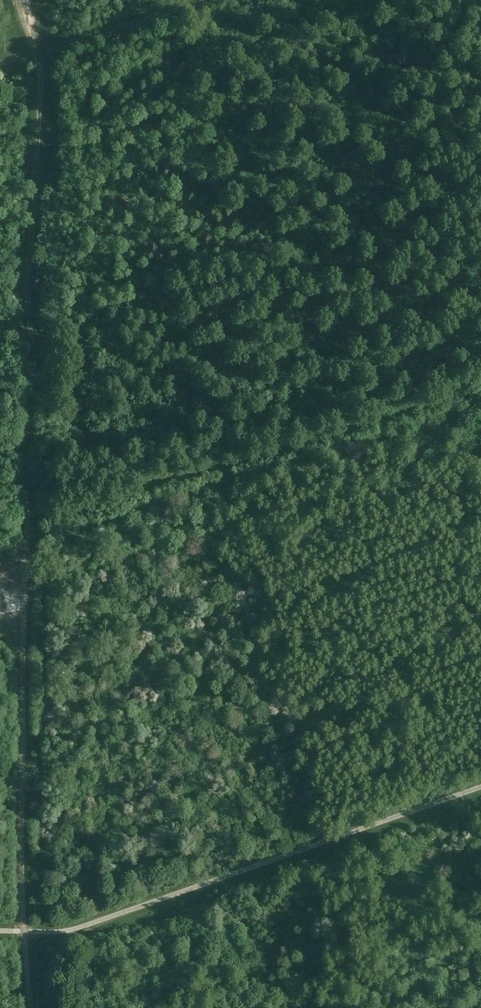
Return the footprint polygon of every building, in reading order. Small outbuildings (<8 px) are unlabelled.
[(221,745),(224,751),(231,748),(228,742),(221,745)]
